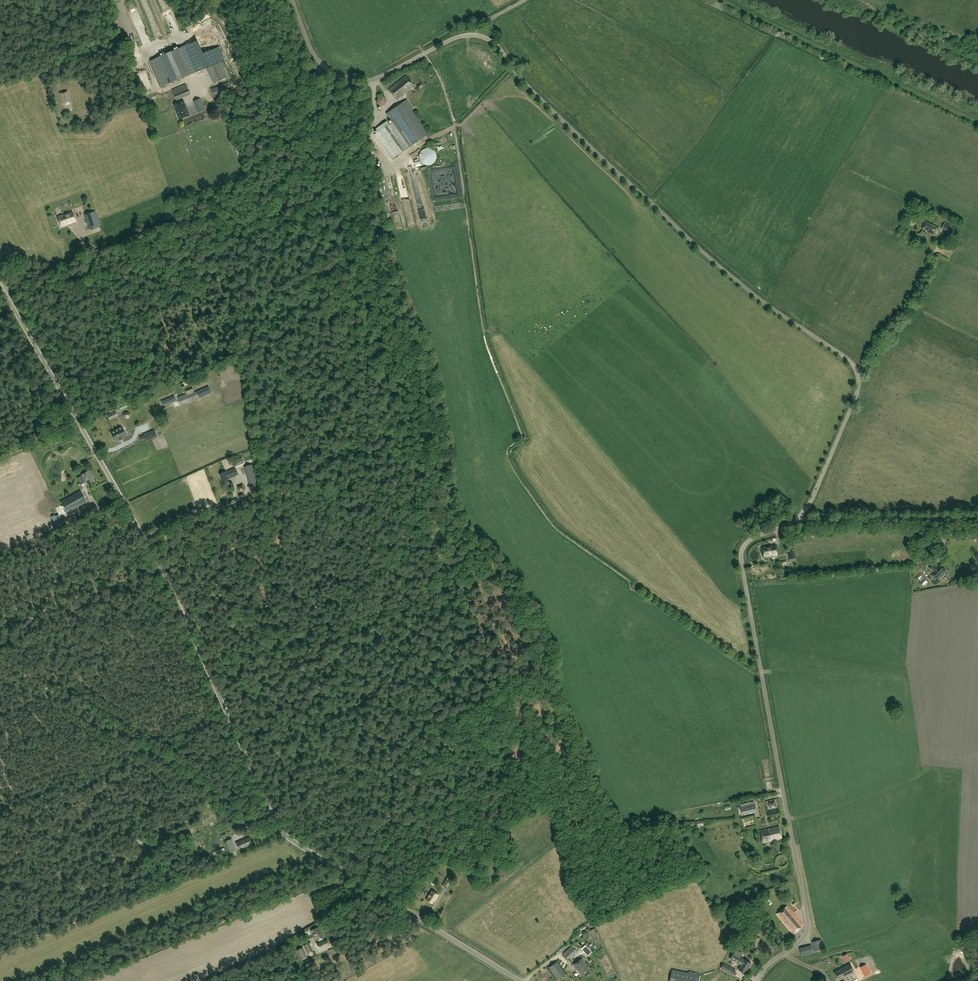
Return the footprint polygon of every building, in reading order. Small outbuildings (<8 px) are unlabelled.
[(143,10),(152,5),(149,0),(145,0),(144,1),(144,0),(138,0),(143,10)] [(178,24),(172,26),(179,44),(185,42),(178,24)] [(146,34),(141,37),(145,44),(150,41),(146,34)] [(190,44),(169,53),(151,61),(163,87),(201,70),(190,44)] [(230,76),(224,63),(223,61),(207,68),(214,83),(230,76)] [(414,86),(406,76),(389,90),(397,99),(414,86)] [(143,81),(147,92),(154,90),(150,81),(147,83),(145,80),(143,81)] [(228,83),(212,90),(215,97),(232,91),(228,83)] [(186,84),(172,90),(176,101),(190,95),(186,84)] [(71,101),(68,90),(59,93),(62,104),(65,106),(69,105),(71,101)] [(205,110),(200,99),(194,101),(198,113),(205,110)] [(386,114),(392,123),(389,125),(387,121),(376,129),(378,133),(375,135),(392,159),(429,134),(411,109),(413,108),(407,100),(386,114)] [(189,116),(184,101),(174,105),(180,119),(189,116)] [(422,150),(420,153),(419,155),(420,158),(422,163),(425,165),(429,165),(433,163),(436,159),(437,155),(435,151),(432,149),(428,148),(425,149),(422,150)] [(76,221),(72,211),(57,217),(61,227),(76,221)] [(85,215),(90,230),(100,227),(94,212),(85,215)] [(940,228),(925,221),(923,225),(924,226),(923,229),(936,236),(937,233),(936,232),(937,230),(938,231),(940,228)] [(959,229),(949,224),(946,230),(950,232),(950,233),(955,236),(959,229)] [(178,399),(179,399),(181,404),(207,393),(205,388),(181,398),(180,396),(178,397),(178,399)] [(115,411),(108,415),(110,420),(117,416),(115,411)] [(121,427),(111,432),(115,441),(119,439),(119,440),(123,438),(122,437),(126,435),(121,427)] [(145,440),(153,437),(151,432),(141,436),(140,437),(141,441),(145,439),(145,440)] [(226,472),(220,474),(223,482),(224,484),(225,483),(227,488),(232,486),(230,482),(228,482),(227,480),(229,479),(238,475),(236,468),(240,466),(240,465),(245,463),(243,458),(233,462),(234,464),(231,466),(233,469),(226,472)] [(245,467),(250,484),(257,482),(252,465),(245,467)] [(82,476),(77,478),(81,485),(86,482),(88,485),(94,481),(89,471),(82,475),(82,476)] [(62,505),(66,513),(87,502),(82,493),(77,496),(62,505)] [(67,519),(69,524),(78,520),(76,515),(67,519)] [(764,557),(777,555),(776,545),(763,547),(764,557)] [(937,578),(938,579),(941,576),(942,577),(944,575),(943,574),(946,571),(944,570),(945,569),(943,567),(942,568),(941,566),(939,569),(938,568),(938,567),(935,564),(930,568),(934,572),(932,573),(934,574),(937,578)] [(770,808),(778,806),(776,799),(769,801),(769,803),(770,808)] [(741,807),(742,815),(756,812),(755,804),(741,807)] [(763,843),(782,838),(779,827),(760,831),(763,843)] [(239,849),(243,847),(252,843),(250,837),(236,843),(239,849)] [(236,850),(232,839),(226,841),(231,852),(236,850)] [(431,882),(435,885),(442,875),(437,873),(431,882)] [(447,879),(443,886),(447,888),(452,881),(447,879)] [(433,904),(434,901),(435,901),(439,895),(432,891),(426,900),(433,904)] [(777,914),(793,934),(803,926),(787,906),(777,914)] [(320,927),(312,931),(317,942),(325,938),(320,927)] [(821,940),(812,942),(814,952),(823,949),(821,940)] [(313,952),(309,943),(304,945),(309,954),(313,952)] [(577,943),(576,944),(573,946),(563,954),(568,959),(581,948),(577,943)] [(594,951),(588,943),(582,949),(588,956),(594,951)] [(307,957),(303,948),(297,950),(301,960),(307,957)] [(739,964),(739,963),(742,964),(739,970),(745,973),(748,967),(749,968),(751,963),(744,960),(742,959),(740,958),(742,953),(735,950),(732,956),(730,959),(733,960),(732,960),(739,964)] [(862,971),(856,974),(858,978),(875,971),(869,958),(858,963),(862,971)] [(574,965),(581,975),(590,969),(582,959),(574,965)] [(557,962),(549,968),(557,980),(565,974),(557,962)] [(731,968),(723,964),(721,968),(729,973),(731,968)] [(838,980),(854,972),(850,964),(834,972),(838,980)] [(670,980),(698,980),(699,975),(672,970),(670,980)]
